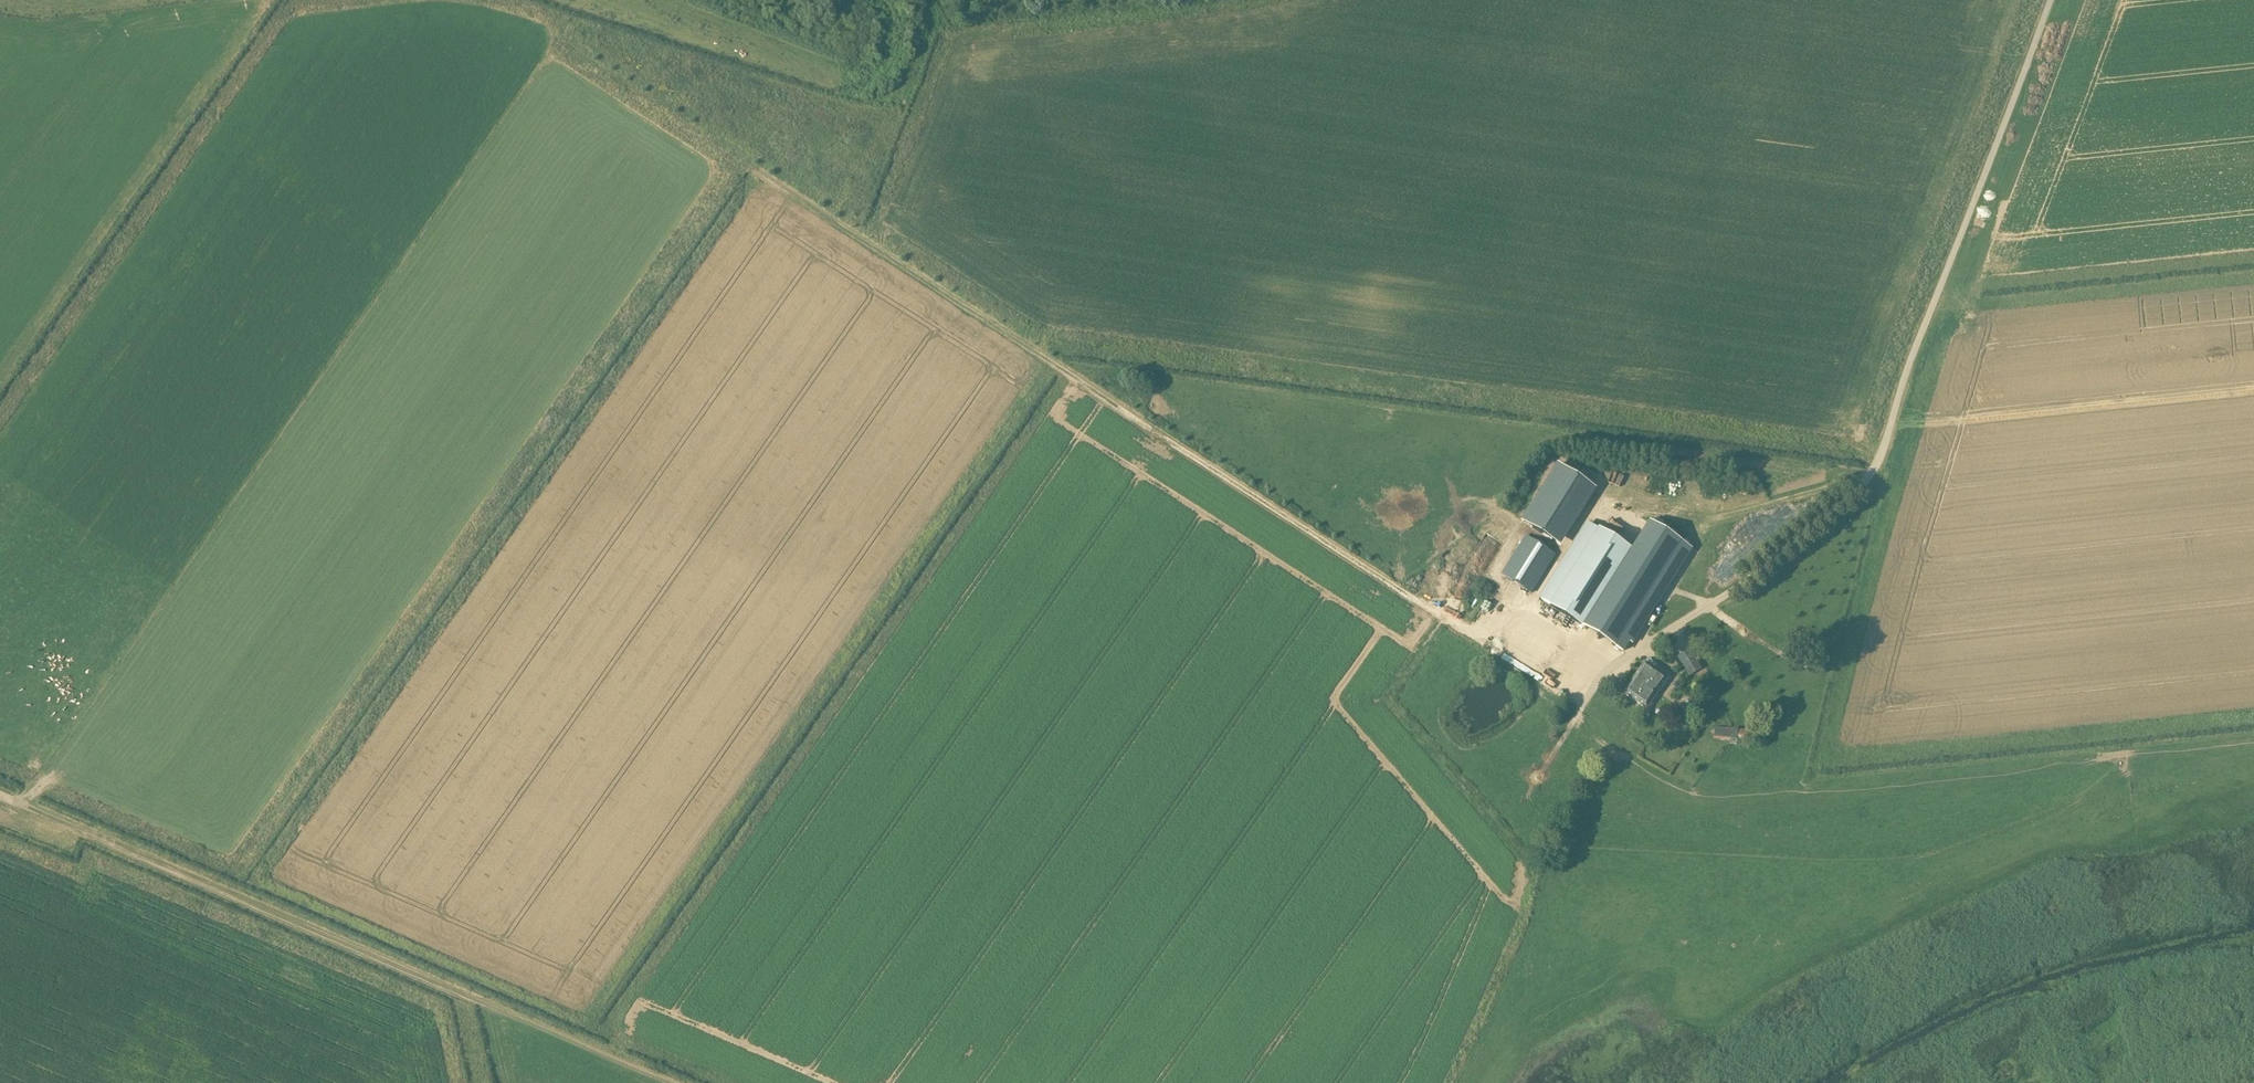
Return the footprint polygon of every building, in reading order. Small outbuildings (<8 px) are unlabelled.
[(1596,489),(1558,466),(1522,523),(1560,546),(1596,489)] [(1649,523),(1632,551),(1584,627),(1623,651),(1688,548),(1649,523)] [(1632,551),(1590,525),(1542,601),(1584,627),(1632,551)] [(1526,536),(1501,576),(1531,594),(1555,555),(1526,536)] [(1690,649),(1678,656),(1677,657),(1689,677),(1702,669),(1698,663),(1690,649)] [(1647,708),(1668,678),(1645,662),(1624,692),(1647,708)] [(1761,732),(1715,728),(1714,740),(1760,744),(1761,732)]
